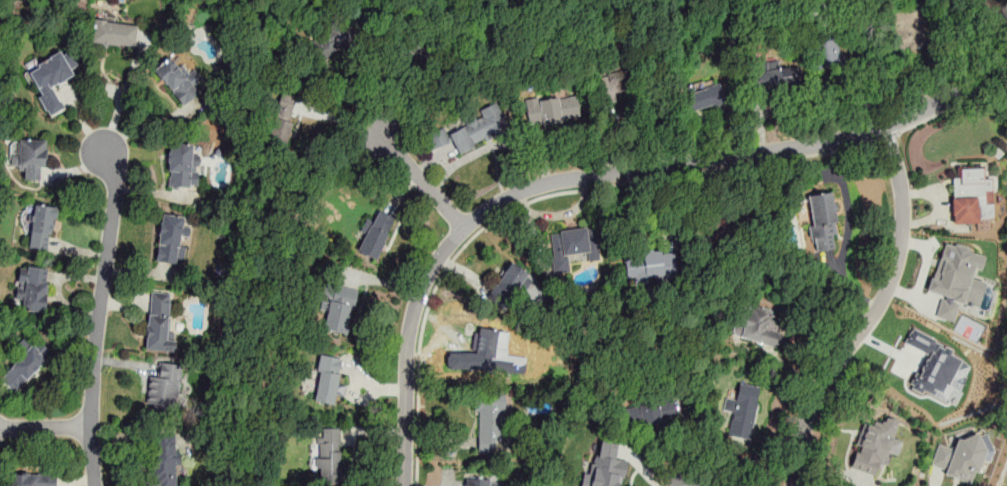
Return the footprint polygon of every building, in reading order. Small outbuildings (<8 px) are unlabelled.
[(927,44),(920,5),(887,11),(894,50),(927,44)] [(91,43),(134,46),(136,22),(93,19),(91,43)] [(310,42),(321,61),(356,39),(345,20),(310,42)] [(837,35),(813,38),(817,66),(841,63),(837,35)] [(49,116),(65,108),(53,87),(74,76),(70,68),(73,66),(64,49),(24,70),(49,116)] [(200,79),(194,70),(184,77),(169,55),(153,67),(181,105),(199,92),(193,84),(200,79)] [(798,60),(750,69),(754,93),(802,84),(798,60)] [(601,101),(634,95),(628,64),(595,71),(601,101)] [(686,114),(724,102),(718,81),(679,94),(686,114)] [(281,92),(265,137),(283,146),(302,98),(281,92)] [(525,102),(529,127),(579,118),(575,94),(525,102)] [(510,133),(498,104),(432,130),(437,145),(451,139),(457,154),(510,133)] [(24,178),(44,178),(44,140),(12,140),(12,168),(24,168),(24,178)] [(198,144),(167,144),(167,187),(198,187),(198,144)] [(953,223),(993,222),(992,179),(982,179),(982,169),(952,170),(953,223)] [(809,196),(816,251),(838,248),(831,193),(809,196)] [(55,207),(32,204),(28,248),(51,250),(55,207)] [(358,252),(378,260),(396,216),(376,208),(358,252)] [(180,263),(187,218),(161,213),(154,259),(180,263)] [(551,231),(553,272),(569,272),(569,254),(595,253),(594,229),(551,231)] [(936,317),(954,323),(960,302),(978,307),(985,282),(971,278),(974,269),(981,270),(985,254),(943,242),(929,291),(943,295),(936,317)] [(677,276),(673,249),(624,255),(628,282),(677,276)] [(509,260),(485,296),(502,310),(518,285),(524,290),(533,277),(509,260)] [(20,310),(46,311),(47,267),(21,267),(20,310)] [(356,294),(329,287),(319,328),(345,334),(356,294)] [(168,339),(170,292),(148,291),(146,350),(175,351),(175,339),(168,339)] [(737,335),(776,348),(782,327),(775,325),(778,315),(747,305),(737,335)] [(500,330),(479,327),(473,363),(495,366),(500,330)] [(904,342),(929,355),(913,385),(943,401),(955,377),(961,380),(969,365),(949,355),(952,349),(911,329),(904,342)] [(919,351),(910,345),(889,383),(921,401),(949,350),(927,337),(919,351)] [(32,345),(0,377),(0,379),(15,392),(46,360),(32,345)] [(181,364),(160,362),(159,374),(149,373),(145,412),(175,416),(181,364)] [(315,403),(335,405),(339,369),(319,367),(315,403)] [(758,403),(756,413),(750,440),(739,437),(730,436),(736,411),(725,409),(728,397),(734,398),(738,382),(757,386),(753,402),(758,403)] [(505,437),(505,395),(477,395),(477,452),(495,452),(495,437),(505,437)] [(621,407),(625,431),(676,422),(672,398),(621,407)] [(866,415),(854,464),(883,472),(895,423),(866,415)] [(340,428),(315,428),(316,485),(341,485),(340,428)] [(176,433),(151,433),(151,485),(176,485),(176,433)] [(939,444),(931,464),(946,470),(944,474),(972,484),(985,446),(977,444),(978,440),(959,433),(953,449),(939,444)] [(616,443),(600,440),(598,456),(591,455),(588,474),(582,473),(580,485),(620,485),(625,460),(613,459),(616,443)] [(56,473),(11,472),(11,485),(56,485),(56,473)]
